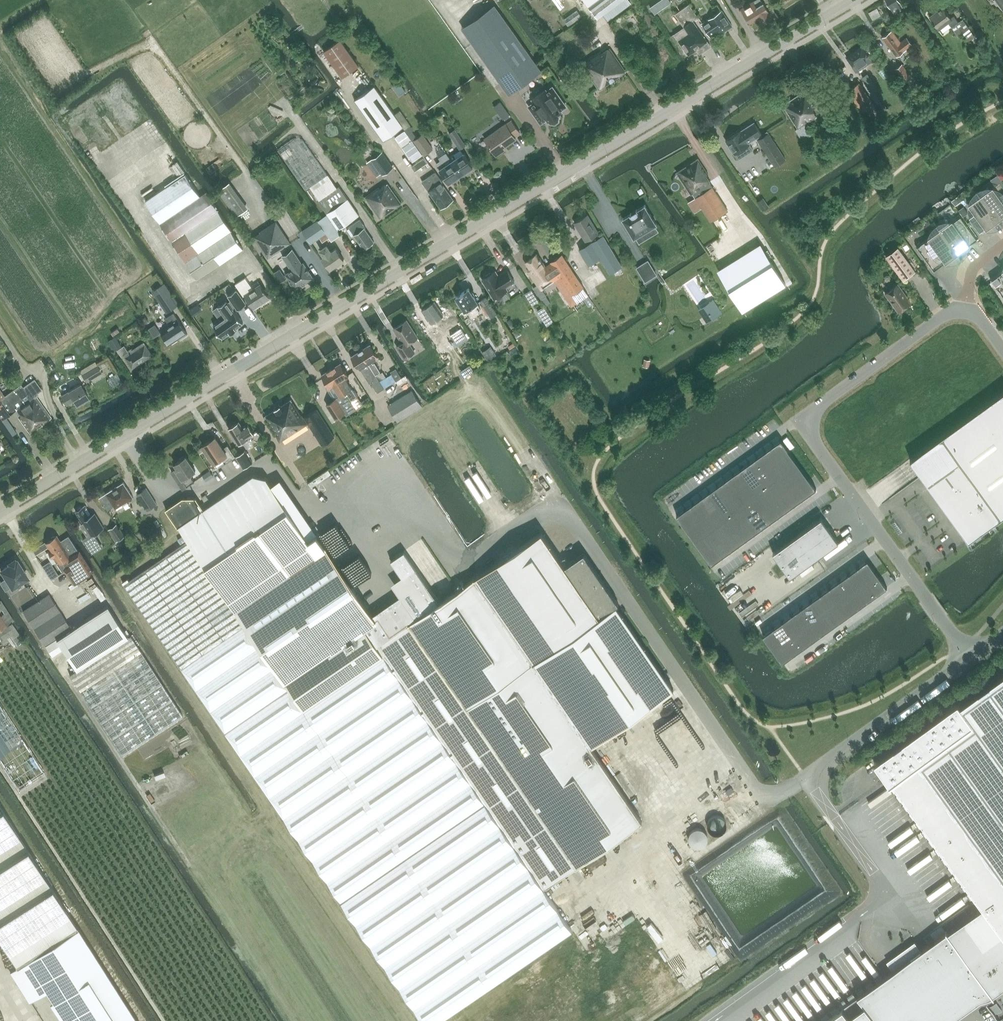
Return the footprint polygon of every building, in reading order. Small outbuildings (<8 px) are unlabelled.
[(596,17),(606,9),(618,0),(584,0),(596,17)] [(628,0),(618,0),(606,9),(611,16),(630,2),(628,0)] [(749,21),(750,23),(758,18),(762,23),(772,17),(761,0),(755,0),(741,9),(749,21)] [(892,11),(893,13),(903,7),(898,0),(885,0),(892,11)] [(1002,11),(1002,0),(995,0),(1002,11)] [(675,14),(680,21),(684,27),(674,34),(689,55),(697,49),(700,53),(710,46),(697,27),(693,20),(698,17),(689,4),(675,14)] [(930,17),(933,21),(934,23),(933,23),(936,27),(937,27),(938,29),(949,22),(952,27),(959,22),(954,15),(951,17),(944,7),(930,17)] [(868,12),(872,17),(873,20),(880,15),(876,8),(868,12)] [(577,10),(564,19),(569,25),(582,16),(577,10)] [(722,11),(706,21),(703,23),(711,36),(716,33),(717,35),(732,26),(722,11)] [(542,70),(507,22),(474,45),(509,94),(542,70)] [(968,41),(974,37),(968,28),(968,29),(963,22),(958,25),(962,32),(968,41)] [(907,38),(899,44),(890,32),(883,37),(897,56),(904,51),(904,52),(912,46),(907,38)] [(342,77),(359,65),(340,39),(324,51),(342,77)] [(864,66),(872,60),(862,46),(846,57),(859,75),(864,71),(863,70),(866,68),(864,66)] [(599,89),(625,71),(609,48),(602,53),(600,51),(582,64),(599,89)] [(912,77),(909,74),(902,64),(892,72),(896,77),(899,75),(905,82),(912,77)] [(863,113),(875,105),(859,82),(847,90),(863,113)] [(374,86),(354,99),(383,140),(391,135),(403,126),(394,114),(374,86)] [(535,102),(529,106),(541,123),(546,119),(548,121),(549,120),(550,122),(554,123),(558,121),(559,117),(557,115),(561,112),(560,110),(566,106),(552,87),(547,91),(545,90),(532,99),(535,102)] [(805,123),(817,116),(813,109),(817,106),(807,91),(784,105),(797,128),(795,129),(802,140),(812,135),(805,123)] [(400,110),(394,114),(403,126),(404,128),(405,129),(411,125),(400,110)] [(515,137),(520,133),(511,121),(506,124),(485,138),(496,155),(504,150),(502,148),(516,138),(515,137)] [(755,122),(726,141),(735,154),(751,144),(750,142),(762,134),(755,122)] [(449,133),(459,149),(465,145),(455,129),(449,133)] [(417,175),(430,166),(405,130),(392,139),(417,175)] [(433,149),(422,134),(414,141),(424,155),(433,149)] [(785,160),(777,146),(769,134),(758,140),(774,166),(785,160)] [(305,189),(310,186),(327,175),(303,139),(295,137),(278,149),(305,189)] [(96,143),(85,150),(89,156),(99,149),(96,143)] [(449,157),(443,149),(437,152),(437,154),(441,160),(436,164),(449,183),(461,174),(449,157)] [(382,152),(372,159),(383,174),(393,167),(382,152)] [(454,154),(449,157),(461,174),(473,166),(464,153),(456,158),(454,154)] [(710,222),(728,211),(710,182),(711,181),(707,176),(708,175),(698,159),(690,164),(689,163),(684,166),(685,167),(676,173),(691,195),(692,195),(710,222)] [(755,161),(745,162),(746,174),(757,173),(755,161)] [(441,208),(453,199),(441,183),(443,181),(436,172),(422,181),(441,208)] [(318,201),(327,214),(338,230),(359,215),(339,186),(337,188),(328,174),(327,175),(310,186),(319,200),(318,201)] [(160,223),(201,196),(185,175),(146,201),(160,223)] [(237,216),(246,209),(227,183),(218,190),(237,216)] [(381,218),(401,203),(387,184),(380,188),(379,187),(366,197),(381,218)] [(998,220),(1002,217),(1002,202),(992,187),(980,196),(998,220)] [(206,192),(201,196),(160,223),(198,279),(221,263),(244,248),(206,192)] [(986,229),(998,220),(980,196),(968,205),(975,214),(969,218),(975,226),(980,232),(985,228),(986,229)] [(645,205),(622,218),(634,238),(656,224),(645,205)] [(327,214),(302,231),(311,243),(326,233),(332,240),(341,234),(338,230),(327,214)] [(586,241),(599,234),(588,215),(575,223),(586,241)] [(940,229),(958,254),(977,240),(960,217),(953,222),(952,221),(940,229)] [(354,234),(363,249),(374,241),(365,228),(366,227),(360,218),(349,226),(354,234)] [(260,231),(260,232),(254,236),(268,258),(290,243),(276,221),(260,231)] [(934,271),(958,254),(940,229),(916,247),(934,271)] [(610,273),(622,266),(603,235),(580,250),(589,265),(601,258),(610,273)] [(767,244),(724,270),(746,302),(788,276),(767,244)] [(331,269),(344,259),(336,248),(331,251),(327,245),(320,250),(324,256),(323,257),(331,269)] [(903,280),(906,278),(915,271),(898,247),(886,256),(903,280)] [(296,289),(314,278),(303,262),(302,263),(292,249),(282,255),(292,270),(286,274),(296,289)] [(535,255),(524,263),(530,270),(528,271),(536,283),(538,281),(540,285),(534,289),(542,300),(546,296),(541,289),(560,277),(572,295),(584,286),(568,262),(553,271),(553,270),(551,269),(549,269),(547,269),(545,270),(535,255)] [(648,260),(637,267),(645,281),(656,274),(648,260)] [(507,290),(505,288),(514,282),(507,270),(498,276),(495,272),(492,274),(490,273),(486,275),(485,278),(482,280),(494,298),(507,290)] [(991,279),(1002,297),(1002,270),(991,279)] [(260,284),(245,294),(254,308),(269,298),(265,290),(264,288),(263,289),(260,284)] [(885,293),(898,311),(911,302),(897,284),(885,293)] [(226,300),(218,306),(225,316),(213,325),(221,337),(229,332),(230,333),(236,330),(235,328),(243,322),(235,311),(237,309),(238,309),(238,310),(246,304),(236,289),(228,295),(232,300),(228,303),(226,300)] [(475,313),(481,310),(477,303),(478,303),(469,289),(456,297),(465,311),(471,307),(475,313)] [(532,306),(539,301),(532,289),(525,294),(532,306)] [(166,312),(177,305),(170,295),(160,302),(166,312)] [(486,298),(480,302),(491,319),(497,315),(486,298)] [(450,352),(466,341),(447,313),(444,315),(435,302),(422,311),(431,324),(435,321),(444,336),(440,338),(450,352)] [(719,304),(705,312),(708,316),(721,308),(719,304)] [(182,337),(187,334),(174,313),(165,318),(170,326),(161,332),(169,344),(181,336),(182,337)] [(397,346),(405,359),(415,352),(409,343),(418,337),(407,320),(394,329),(403,343),(397,346)] [(123,346),(116,336),(108,341),(115,351),(117,350),(122,357),(124,355),(125,357),(132,368),(153,355),(144,342),(132,350),(131,348),(128,351),(124,345),(123,346)] [(361,351),(376,374),(381,371),(375,362),(374,363),(372,361),(379,357),(371,344),(361,351)] [(385,388),(377,376),(376,374),(361,351),(351,357),(359,369),(360,368),(370,384),(371,383),(377,393),(379,391),(385,388)] [(341,363),(332,369),(346,392),(351,400),(357,396),(346,378),(349,375),(341,363)] [(86,382),(101,372),(97,366),(82,375),(86,382)] [(377,376),(385,388),(402,377),(396,368),(391,372),(392,374),(386,377),(383,372),(377,376)] [(346,392),(332,369),(322,375),(330,388),(334,385),(340,396),(336,398),(345,413),(347,415),(356,409),(351,400),(346,392)] [(20,385),(15,389),(26,405),(40,425),(51,418),(36,396),(39,394),(37,392),(41,390),(34,379),(22,387),(20,385)] [(77,405),(89,398),(80,384),(68,391),(61,395),(67,404),(74,400),(77,405)] [(2,420),(17,409),(21,415),(19,417),(26,427),(30,433),(40,425),(26,405),(15,389),(4,397),(0,390),(0,417),(2,420)] [(412,390),(388,405),(398,421),(422,406),(412,390)] [(922,475),(969,540),(1002,515),(1002,391),(910,459),(922,475)] [(336,398),(327,404),(336,419),(345,413),(336,398)] [(303,419),(291,399),(280,406),(280,405),(275,408),(275,409),(265,416),(281,439),(306,423),(307,422),(322,444),(334,436),(317,409),(304,417),(305,418),(303,419)] [(238,444),(254,434),(248,424),(242,427),(239,422),(229,428),(238,444)] [(227,463),(236,457),(228,445),(224,447),(216,436),(202,446),(214,464),(223,457),(227,463)] [(781,439),(676,514),(712,564),(816,488),(781,439)] [(291,463),(302,456),(293,440),(282,446),(291,463)] [(245,467),(253,462),(245,450),(237,456),(245,467)] [(186,456),(185,457),(184,456),(179,459),(180,460),(175,464),(178,468),(171,472),(183,489),(195,481),(190,475),(196,471),(186,456)] [(213,476),(211,473),(210,471),(203,475),(206,480),(213,476)] [(183,497),(167,508),(179,526),(180,526),(187,535),(180,539),(184,545),(188,541),(236,611),(327,548),(317,533),(309,538),(267,477),(254,475),(204,509),(196,497),(183,497)] [(127,501),(134,497),(124,482),(100,497),(109,510),(115,506),(116,508),(123,504),(124,505),(128,502),(127,501)] [(497,486),(491,489),(496,499),(502,495),(497,486)] [(146,488),(137,494),(147,510),(157,504),(146,488)] [(78,510),(76,512),(83,523),(81,525),(87,536),(83,539),(92,554),(100,549),(97,544),(99,542),(94,534),(104,528),(95,513),(91,516),(85,506),(82,508),(80,507),(78,509),(78,510)] [(821,516),(773,552),(790,577),(838,541),(821,516)] [(116,524),(108,530),(116,542),(125,536),(116,524)] [(364,626),(385,656),(634,1020),(639,1020),(735,957),(590,747),(674,689),(664,675),(616,605),(618,603),(584,553),(565,566),(542,532),(469,581),(457,590),(456,590),(439,602),(436,597),(427,602),(431,608),(416,618),(413,620),(401,601),(371,623),(370,622),(364,626)] [(57,535),(46,542),(50,549),(49,550),(58,564),(63,560),(68,567),(65,569),(73,583),(93,570),(80,550),(78,551),(69,536),(61,541),(57,535)] [(420,538),(400,550),(404,555),(399,558),(420,595),(445,580),(420,538)] [(124,582),(284,818),(424,1020),(441,1020),(572,931),(543,889),(385,656),(304,711),(284,681),(236,611),(188,541),(184,545),(131,580),(130,579),(124,582)] [(327,548),(236,611),(284,681),(364,626),(370,622),(375,619),(327,548)] [(16,561),(14,559),(9,562),(10,564),(1,570),(12,587),(27,577),(17,560),(16,561)] [(888,586),(868,559),(763,634),(783,662),(888,586)] [(12,594),(23,611),(40,599),(28,580),(19,586),(20,588),(12,594)] [(97,586),(92,589),(100,601),(105,597),(97,586)] [(49,594),(40,599),(23,611),(34,628),(61,611),(49,594)] [(71,628),(45,645),(52,656),(64,648),(77,669),(130,635),(109,604),(71,628)] [(71,628),(61,611),(34,628),(45,645),(71,628)] [(0,613),(0,639),(4,645),(9,641),(13,646),(24,639),(13,622),(8,625),(0,613)] [(364,626),(284,681),(304,711),(385,656),(364,626)] [(77,669),(70,674),(123,755),(183,715),(130,634),(130,635),(77,669)] [(998,1020),(984,1001),(1002,986),(1002,673),(960,705),(957,701),(874,762),(888,781),(889,783),(893,781),(894,783),(898,788),(900,791),(904,797),(907,800),(911,806),(913,809),(917,815),(920,818),(924,824),(926,827),(930,832),(933,836),(936,841),(939,845),(943,850),(945,854),(949,859),(952,863),(956,868),(958,872),(962,877),(965,881),(969,886),(971,890),(975,895),(978,899),(981,904),(983,906),(932,942),(921,950),(915,942),(887,962),(893,971),(823,1020),(998,1020)] [(22,795),(49,778),(0,703),(0,761),(22,795)] [(27,850),(0,807),(0,867),(27,850)] [(0,867),(0,937),(18,965),(10,970),(29,1001),(46,990),(66,1020),(137,1020),(27,850),(0,867)] [(556,953),(565,949),(562,943),(554,947),(556,953)]
